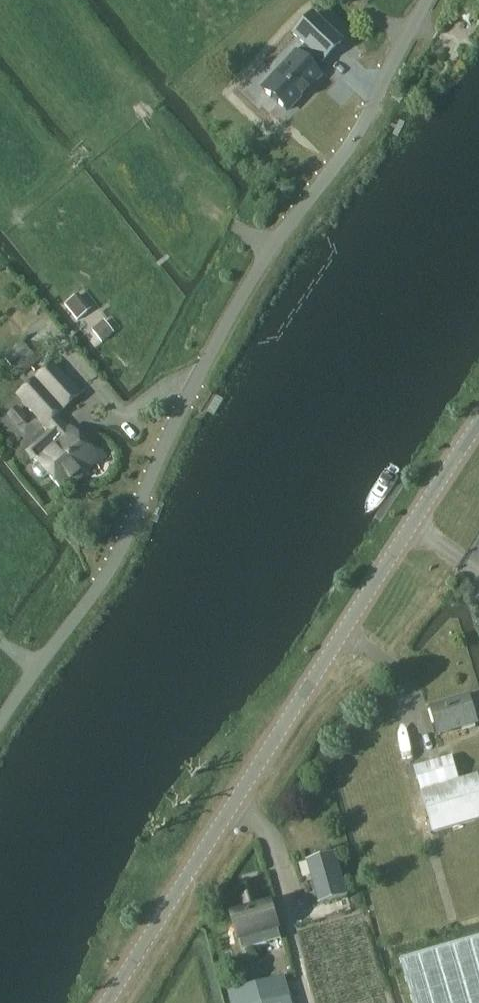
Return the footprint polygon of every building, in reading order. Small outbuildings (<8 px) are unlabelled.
[(295,53),(262,89),(271,97),(270,98),(271,99),(272,98),(277,103),(277,104),(278,105),(278,104),(287,113),(300,98),(302,100),(303,99),(301,97),(306,92),(308,93),(307,91),(320,77),(313,70),(321,62),(322,63),(341,43),(312,16),(293,35),(305,46),(296,54),(295,53)] [(79,294),(65,305),(77,321),(91,310),(79,294)] [(104,320),(92,329),(102,342),(113,333),(104,320)] [(20,375),(36,360),(21,344),(5,358),(20,375)] [(22,398),(23,400),(23,402),(27,407),(29,407),(40,419),(40,421),(45,426),(47,423),(54,430),(29,453),(37,462),(33,466),(32,469),(33,472),(38,478),(41,479),(44,479),(48,475),(62,490),(94,461),(103,472),(104,471),(86,451),(90,448),(90,446),(83,438),(80,438),(76,441),(64,428),(63,430),(53,418),(78,395),(52,366),(39,377),(42,380),(22,398)] [(454,588),(459,582),(452,577),(447,584),(454,588)] [(478,726),(471,698),(433,709),(441,737),(478,726)] [(453,756),(415,767),(422,792),(423,791),(435,833),(478,820),(478,775),(460,780),(453,756)] [(333,864),(305,873),(316,917),(345,911),(333,864)] [(271,946),(268,934),(279,931),(269,896),(246,902),(249,910),(233,915),(240,941),(241,941),(244,952),(271,946)] [(402,962),(414,1002),(478,1002),(478,940),(402,962)]
